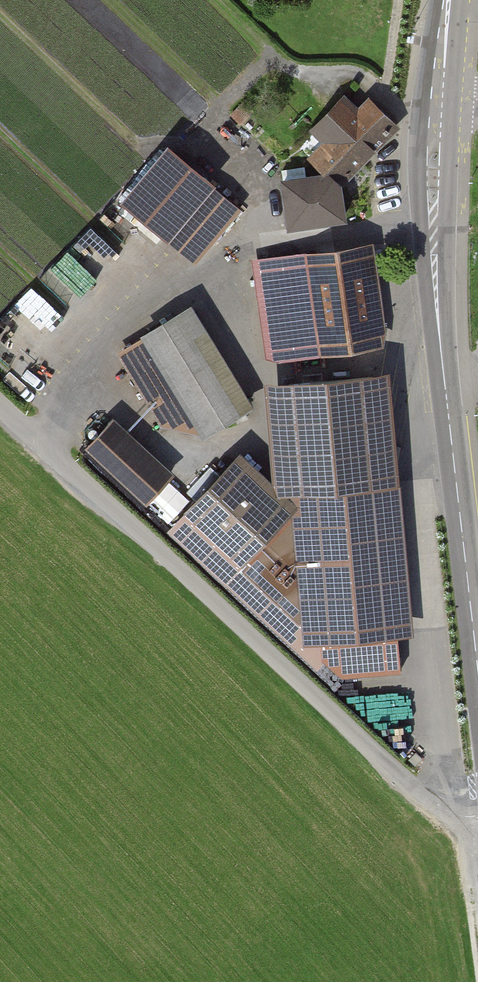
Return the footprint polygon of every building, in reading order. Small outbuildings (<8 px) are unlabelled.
[(341,185),(400,125),(368,92),(356,102),(344,90),(307,129),(320,141),(306,157),(319,166),(278,174),(285,226),(345,216),(341,185)] [(205,178),(160,233),(195,261),(240,206),(205,178)] [(71,298),(97,271),(69,245),(43,273),(71,298)] [(372,249),(268,266),(293,445),(389,438),(372,249)] [(33,280),(18,298),(47,323),(62,306),(33,280)] [(7,309),(32,339),(44,329),(20,299),(7,309)] [(189,300),(139,330),(142,336),(200,433),(250,403),(189,300)] [(200,433),(142,336),(116,351),(159,422),(200,433)] [(112,414),(84,446),(147,503),(175,471),(112,414)] [(253,461),(237,447),(165,527),(315,668),(324,659),(340,674),(399,670),(396,634),(413,633),(400,476),(384,476),(380,450),(253,461)]
